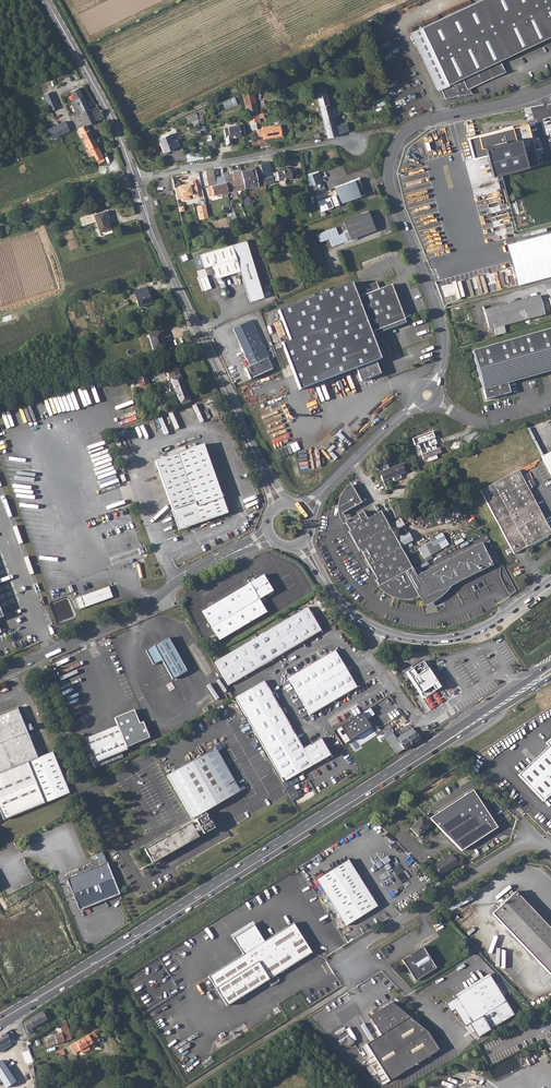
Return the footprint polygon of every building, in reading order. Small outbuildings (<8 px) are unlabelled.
[(506,72),(501,59),(550,36),(550,0),(479,0),(410,33),(437,89),(441,88),(446,98),(471,93),(469,89),(506,72)] [(318,92),(316,93),(322,119),(333,116),(331,108),(324,86),(317,88),(318,92)] [(72,118),(77,129),(78,128),(87,124),(87,125),(89,124),(83,113),(89,110),(95,121),(104,116),(98,106),(90,110),(79,88),(71,92),(75,99),(71,101),(76,112),(74,113),(75,116),(72,118)] [(253,89),(243,91),(245,103),(248,114),(258,112),(253,89)] [(51,92),(44,95),(52,110),(58,107),(51,92)] [(226,108),(238,106),(237,98),(225,100),(226,108)] [(384,98),(372,101),(374,107),(385,105),(384,98)] [(201,109),(185,116),(188,123),(203,116),(201,109)] [(263,118),(262,112),(258,112),(248,114),(250,123),(255,122),(260,121),(260,118),(263,118)] [(337,115),(333,116),(337,135),(349,131),(347,123),(342,124),(342,122),(339,122),(337,115)] [(333,116),(322,119),(327,137),(327,138),(337,136),(337,135),(333,116)] [(58,124),(47,129),(50,135),(52,138),(63,133),(58,124)] [(87,124),(78,128),(83,138),(81,140),(82,142),(93,137),(87,125),(87,124)] [(245,134),(244,125),(239,126),(239,125),(229,126),(228,127),(224,128),(226,145),(232,144),(231,136),(240,135),(240,134),(245,134)] [(262,128),(257,129),(258,137),(263,136),(263,139),(282,136),(280,125),(274,127),(274,125),(262,127),(262,128)] [(478,136),(482,148),(486,147),(492,168),(516,161),(511,140),(512,140),(511,138),(515,137),(512,127),(478,136)] [(175,148),(169,134),(159,138),(165,152),(175,148)] [(93,137),(82,142),(83,144),(86,143),(92,156),(94,155),(96,160),(97,159),(103,157),(93,137)] [(187,154),(188,161),(203,159),(202,152),(187,154)] [(269,161),(260,163),(265,185),(274,183),(269,161)] [(255,167),(241,170),(245,189),(258,186),(255,167)] [(239,171),(232,173),(236,191),(245,189),(241,170),(240,168),(239,168),(239,171)] [(277,172),(273,172),(275,180),(278,180),(297,177),(296,168),(291,169),(291,168),(277,171),(277,172)] [(213,169),(205,170),(207,178),(208,178),(209,187),(212,186),(213,195),(227,192),(224,175),(215,177),(213,169)] [(311,193),(325,190),(321,172),(306,175),(311,193)] [(232,173),(224,175),(227,192),(236,191),(232,173)] [(359,177),(336,186),(342,202),(364,194),(360,184),(362,184),(359,177)] [(179,187),(174,188),(177,199),(182,198),(182,200),(188,199),(190,196),(189,194),(198,192),(195,179),(189,181),(190,184),(186,185),(186,184),(179,185),(179,187)] [(338,205),(335,196),(317,202),(321,212),(338,205)] [(209,217),(206,204),(196,206),(200,219),(209,217)] [(96,221),(99,232),(110,228),(106,215),(104,210),(81,218),(83,225),(96,221)] [(368,210),(343,220),(350,239),(376,229),(368,210)] [(347,240),(344,232),(336,235),(333,228),(314,235),(317,242),(326,239),(329,247),(347,240)] [(245,240),(200,254),(204,267),(211,265),(217,281),(220,284),(221,288),(220,292),(221,296),(224,299),(228,297),(229,293),(228,290),(225,287),(224,283),(225,279),(224,276),(239,271),(249,301),(263,297),(245,240)] [(282,343),(299,389),(356,368),(360,381),(380,373),(375,360),(380,359),(370,332),(401,320),(403,324),(407,322),(406,318),(404,319),(391,284),(379,289),(376,282),(354,290),(351,282),(278,310),(289,340),(282,343)] [(134,291),(138,307),(151,303),(146,287),(134,291)] [(494,327),(496,335),(506,333),(504,325),(545,314),(540,295),(499,306),(484,310),(489,329),(494,327)] [(252,320),(233,329),(250,366),(245,368),(250,379),(272,369),(267,358),(269,357),(252,320)] [(473,352),(487,399),(511,393),(508,384),(550,372),(550,330),(473,352)] [(164,346),(162,340),(163,339),(160,331),(148,335),(153,350),(164,346)] [(175,363),(167,366),(180,405),(190,402),(185,391),(184,391),(183,389),(185,388),(175,363)] [(131,378),(128,379),(131,387),(132,391),(150,386),(146,373),(139,376),(137,377),(131,378)] [(202,443),(154,461),(179,527),(201,520),(201,522),(227,512),(202,443)] [(424,450),(420,451),(423,459),(428,458),(429,461),(438,458),(436,454),(441,453),(440,448),(433,450),(432,447),(424,450)] [(542,456),(542,457),(550,475),(550,452),(544,456),(542,456)] [(380,466),(377,468),(382,481),(383,481),(405,472),(402,463),(389,468),(382,471),(380,466)] [(480,490),(508,542),(511,548),(506,550),(508,555),(513,552),(514,553),(527,547),(528,548),(548,537),(547,535),(550,534),(550,532),(550,531),(529,489),(532,487),(529,480),(525,482),(518,470),(480,490)] [(116,476),(103,478),(104,486),(118,484),(116,476)] [(339,515),(361,503),(351,485),(349,486),(348,487),(343,492),(340,498),(339,501),(338,506),(338,509),(339,512),(339,515)] [(387,517),(385,519),(388,525),(390,525),(394,522),(392,519),(403,515),(398,502),(395,503),(394,500),(390,502),(394,514),(387,517)] [(412,506),(408,509),(418,529),(420,533),(425,530),(420,522),(418,517),(412,506)] [(413,568),(412,567),(411,566),(401,548),(398,542),(397,540),(388,525),(385,519),(381,513),(380,511),(367,519),(363,511),(345,521),(348,527),(349,526),(351,529),(348,531),(360,552),(363,550),(365,553),(363,554),(375,575),(376,574),(378,578),(375,579),(380,586),(381,588),(382,589),(384,591),(386,592),(388,594),(390,595),(393,596),(396,597),(397,595),(401,596),(400,598),(401,598),(402,598),(405,599),(408,599),(411,598),(414,598),(417,597),(419,596),(418,595),(420,594),(422,598),(427,595),(425,592),(438,587),(440,592),(493,565),(482,543),(417,575),(413,568)] [(413,534),(398,542),(401,548),(416,539),(413,534)] [(444,534),(419,546),(426,562),(433,558),(432,554),(450,546),(444,534)] [(249,583),(202,611),(206,617),(219,640),(266,612),(261,603),(265,601),(263,597),(267,594),(269,596),(273,593),(272,591),(273,591),(263,575),(257,578),(258,579),(255,581),(255,580),(253,577),(247,580),(249,583)] [(108,587),(74,599),(78,609),(112,597),(108,587)] [(321,630),(307,607),(215,662),(229,685),(321,630)] [(168,638),(146,650),(154,665),(162,660),(173,679),(187,671),(168,638)] [(335,650),(288,677),(310,715),(356,687),(335,650)] [(406,672),(423,698),(440,687),(423,661),(406,672)] [(264,680),(235,697),(284,782),(330,755),(321,738),(303,748),(265,681),(264,680)] [(16,776),(29,809),(69,792),(52,752),(38,758),(17,707),(0,714),(0,783),(16,776)] [(114,717),(116,725),(125,746),(150,737),(144,721),(139,723),(134,709),(114,717)] [(350,740),(371,727),(361,712),(340,726),(350,740)] [(399,716),(405,725),(408,723),(403,714),(399,716)] [(397,717),(382,728),(383,730),(384,732),(386,735),(391,731),(402,724),(397,717)] [(85,737),(95,763),(127,750),(125,746),(116,725),(85,737)] [(412,728),(396,739),(403,749),(419,739),(412,728)] [(546,743),(549,746),(518,775),(543,801),(550,793),(550,738),(546,743)] [(190,822),(159,841),(164,856),(198,836),(196,832),(201,829),(203,833),(214,827),(205,811),(240,791),(216,748),(168,775),(192,818),(197,815),(199,817),(195,819),(198,824),(193,826),(190,822)] [(0,783),(0,810),(4,820),(29,809),(16,776),(0,783)] [(474,789),(431,818),(463,850),(498,827),(474,789)] [(431,821),(425,814),(421,818),(420,817),(409,828),(417,836),(428,825),(431,821)] [(164,856),(159,841),(144,849),(152,863),(164,856)] [(457,865),(451,855),(437,864),(437,863),(433,865),(440,876),(457,865)] [(347,860),(316,880),(345,926),(376,906),(347,860)] [(90,869),(67,879),(79,910),(119,894),(107,863),(95,867),(97,872),(92,874),(90,869)] [(492,914),(547,972),(550,968),(550,930),(515,892),(492,914)] [(241,931),(232,937),(242,954),(208,976),(226,1006),(267,980),(271,986),(278,981),(275,975),(311,952),(292,923),(263,941),(253,924),(243,930),(242,928),(240,930),(241,931)] [(423,947),(402,960),(415,981),(436,967),(423,947)] [(490,976),(445,1004),(450,1012),(454,1010),(464,1026),(506,1001),(502,995),(505,994),(503,990),(502,991),(497,983),(495,984),(490,976)] [(368,1016),(372,1021),(374,1025),(380,1035),(366,1044),(389,1081),(426,1057),(439,1049),(428,1031),(391,1002),(383,1007),(368,1016)] [(43,1012),(42,1011),(24,1022),(26,1029),(27,1031),(28,1033),(32,1031),(32,1030),(39,1027),(38,1025),(47,1019),(47,1020),(52,1018),(50,1015),(46,1017),(43,1012)] [(0,1036),(0,1046),(3,1044),(6,1048),(11,1045),(12,1046),(22,1039),(17,1026),(0,1036)] [(69,1030),(62,1032),(65,1041),(71,1039),(69,1030)] [(76,1042),(73,1043),(70,1045),(74,1053),(80,1050),(82,1054),(90,1049),(88,1046),(93,1043),(92,1040),(96,1038),(98,1037),(95,1031),(76,1042)] [(62,1032),(45,1037),(48,1046),(64,1041),(65,1041),(62,1032)] [(26,1065),(32,1062),(26,1048),(20,1050),(26,1065)] [(0,1061),(0,1081),(1,1080),(10,1075),(1,1061),(0,1061)] [(10,1075),(1,1080),(6,1087),(14,1081),(10,1075)]
